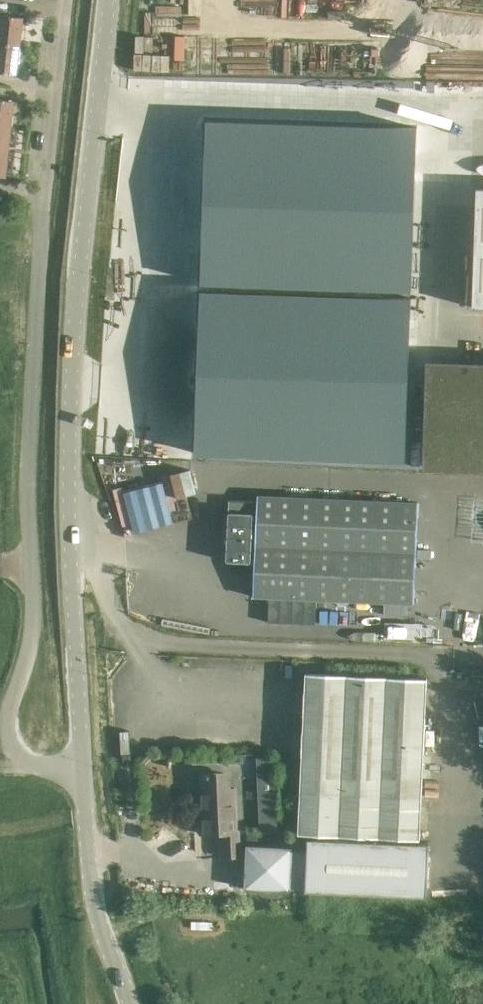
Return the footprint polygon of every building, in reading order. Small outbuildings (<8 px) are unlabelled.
[(21,46),(24,18),(1,15),(1,13),(0,13),(0,44),(21,46)] [(21,46),(0,44),(0,73),(18,75),(21,46)] [(12,129),(15,101),(0,99),(0,128),(12,129)] [(6,177),(12,129),(0,128),(0,177),(6,177)] [(419,136),(211,129),(205,279),(414,289),(419,136)] [(477,188),(473,308),(482,308),(482,188),(477,188)] [(205,282),(194,454),(402,466),(413,294),(205,282)] [(425,466),(482,468),(482,368),(428,366),(425,466)] [(216,496),(214,553),(246,553),(247,496),(216,496)] [(419,503),(278,497),(258,496),(253,597),(414,604),(419,503)] [(430,840),(420,840),(428,679),(307,674),(300,834),(314,835),(314,839),(309,839),(309,851),(307,851),(305,888),(307,889),(307,891),(428,896),(430,840)] [(275,757),(257,758),(260,833),(278,833),(276,795),(275,757)] [(222,857),(240,856),(239,831),(237,831),(235,792),(225,793),(224,773),(202,774),(204,814),(200,814),(201,834),(221,833),(222,857)] [(305,888),(307,851),(292,850),(292,848),(248,846),(246,888),(290,890),(290,888),(305,888)]
